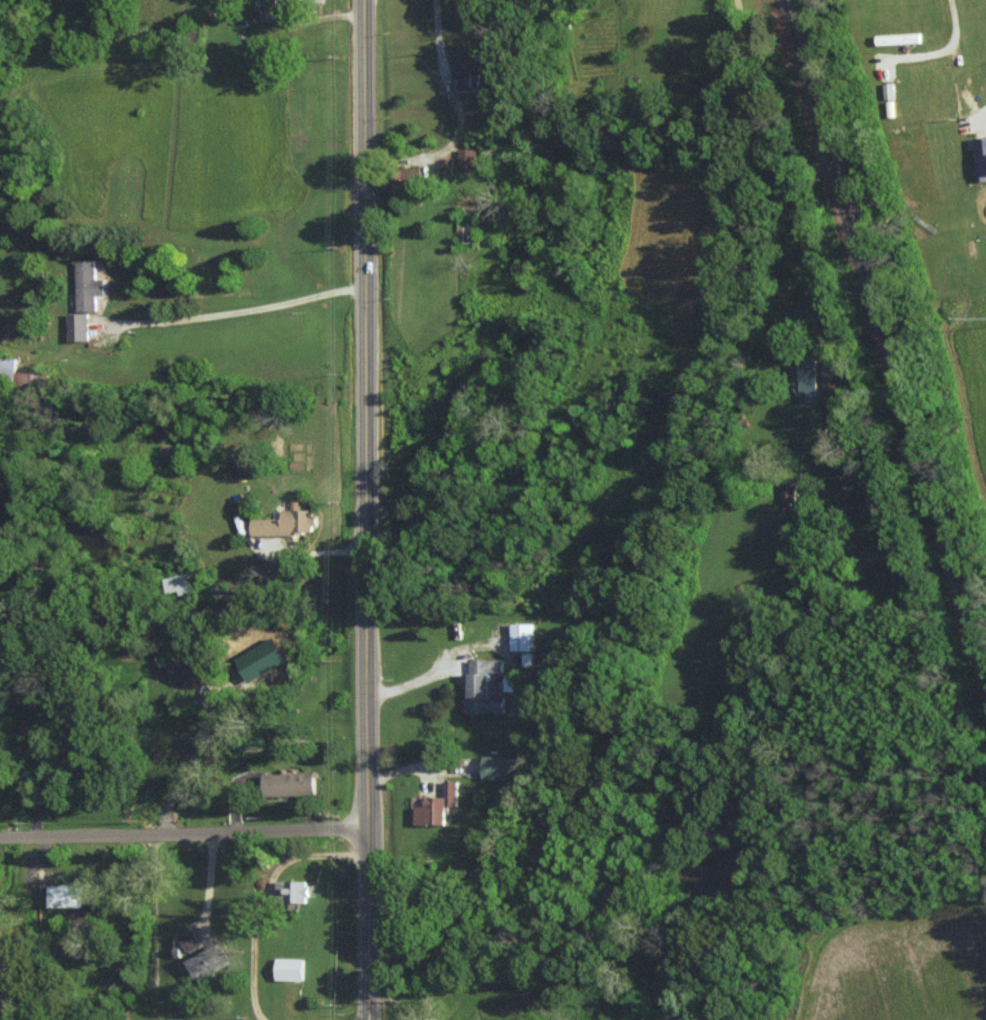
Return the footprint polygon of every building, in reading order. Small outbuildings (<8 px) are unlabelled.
[(877,44),(920,43),(920,33),(877,35),(877,44)] [(459,64),(453,64),(452,83),(478,84),(479,72),(474,71),(476,47),(460,46),(459,64)] [(975,137),(977,181),(985,180),(985,137),(975,137)] [(459,170),(480,169),(480,148),(458,149),(459,170)] [(385,169),(384,192),(418,193),(419,170),(385,169)] [(95,259),(75,259),(76,311),(95,311),(95,295),(104,294),(104,279),(95,279),(95,259)] [(67,341),(87,340),(87,313),(67,313),(67,341)] [(16,358),(0,358),(0,377),(16,377),(16,358)] [(789,360),(790,390),(799,390),(799,402),(818,402),(817,359),(789,360)] [(842,397),(843,378),(823,378),(823,396),(842,397)] [(796,505),(795,481),(781,482),(782,505),(796,505)] [(251,535),(315,534),(315,510),(298,510),(298,501),(290,501),(291,510),(280,510),(280,518),(250,519),(251,535)] [(532,624),(511,624),(511,650),(532,651),(532,624)] [(523,666),(532,667),(532,654),(523,653),(523,666)] [(170,681),(203,681),(203,659),(169,660),(170,681)] [(466,659),(466,713),(502,714),(502,680),(489,680),(489,674),(502,674),(502,659),(466,659)] [(515,677),(504,677),(504,691),(514,692),(515,677)] [(509,757),(483,756),(482,778),(509,779),(509,757)] [(314,794),(313,773),(263,774),(264,796),(314,794)] [(457,806),(457,781),(443,781),(443,797),(424,796),(424,806),(414,806),(414,824),(444,825),(445,806),(457,806)] [(307,881),(276,881),(276,902),(306,903),(307,881)] [(48,907),(83,908),(83,886),(48,885),(48,907)] [(178,936),(186,952),(200,946),(192,930),(178,936)] [(186,959),(194,980),(224,968),(216,947),(186,959)] [(303,959),(275,958),(275,980),(302,981),(303,959)]
